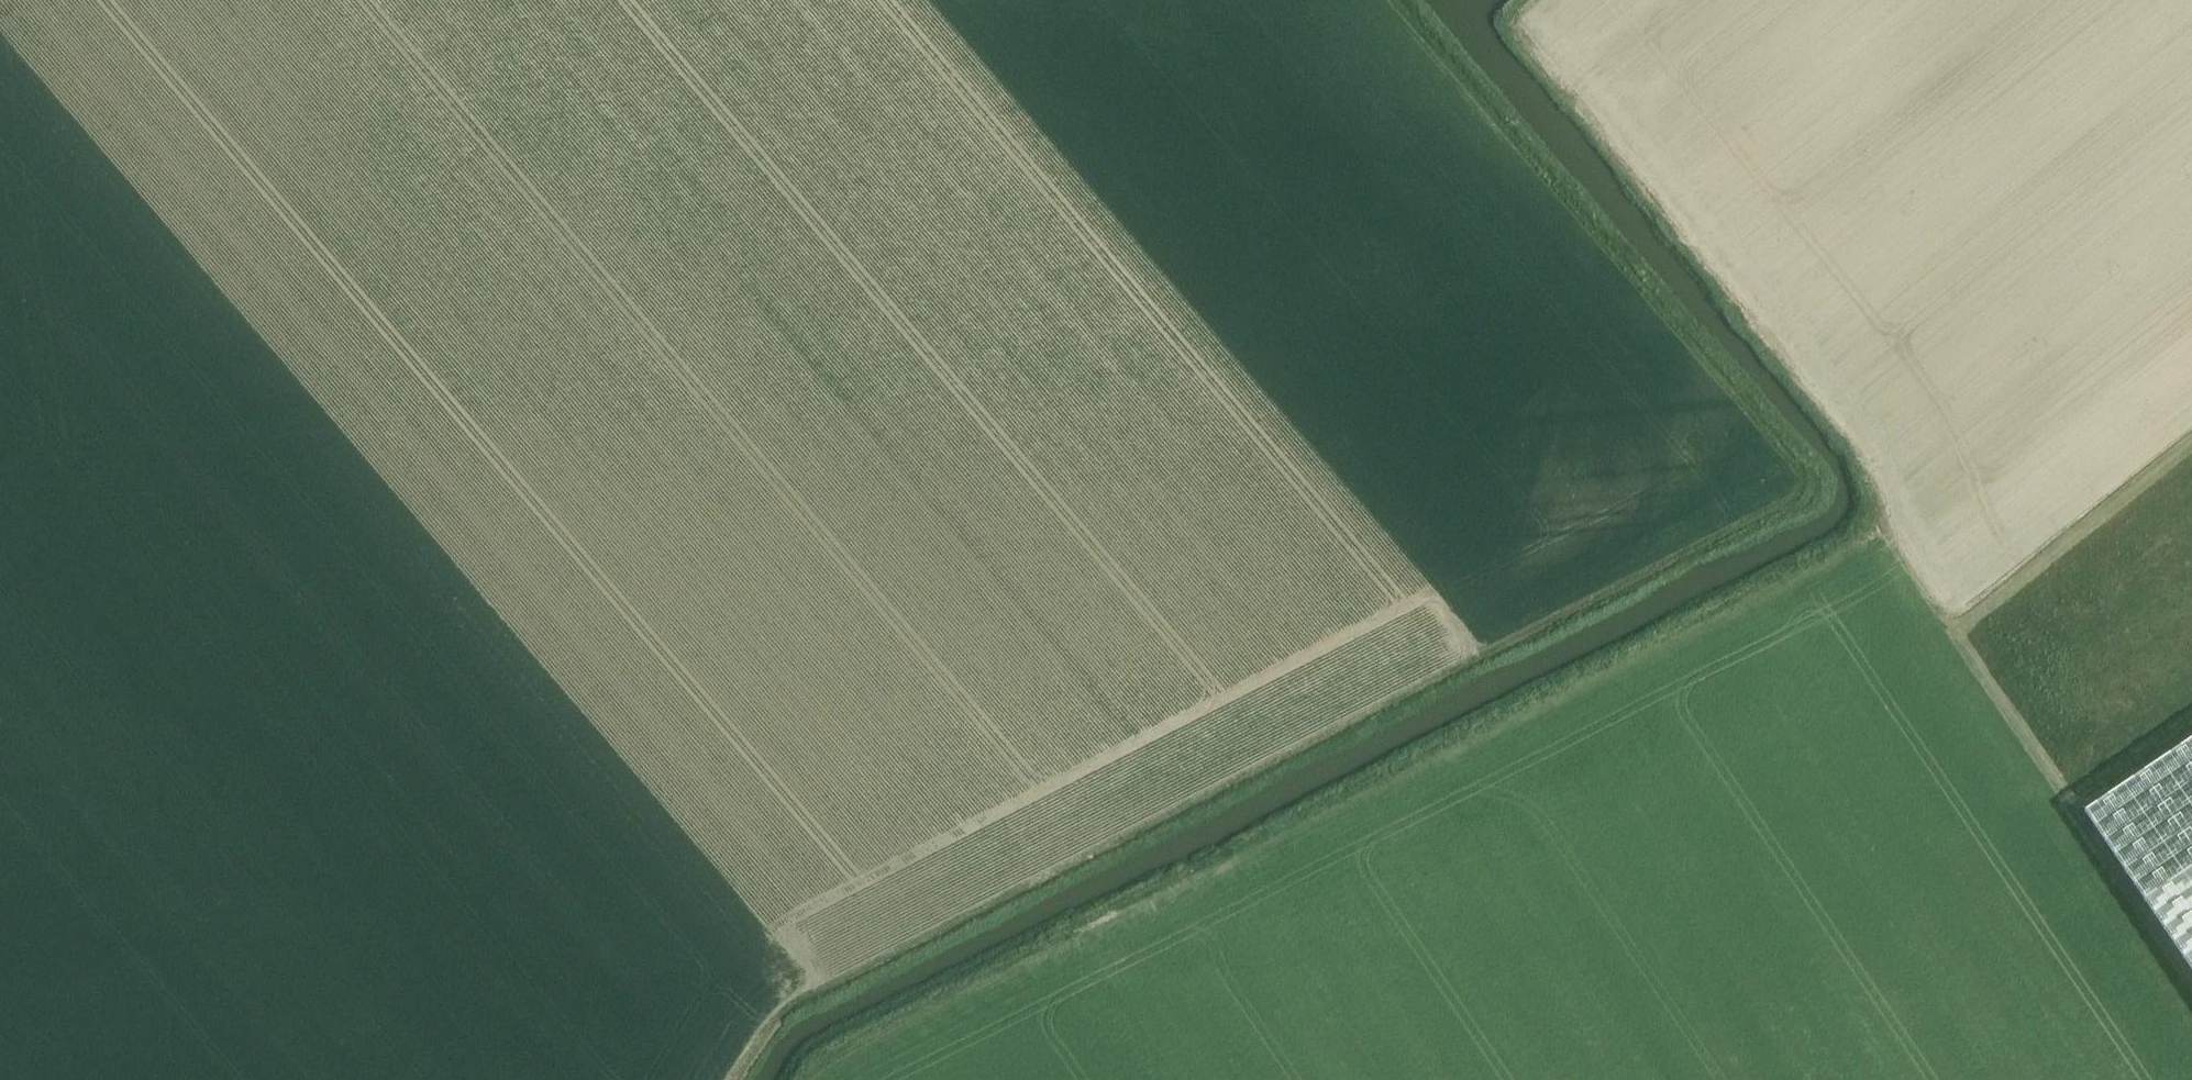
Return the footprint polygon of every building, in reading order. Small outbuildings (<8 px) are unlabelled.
[(2085,812),(2191,971),(2191,740),(2085,812)]
